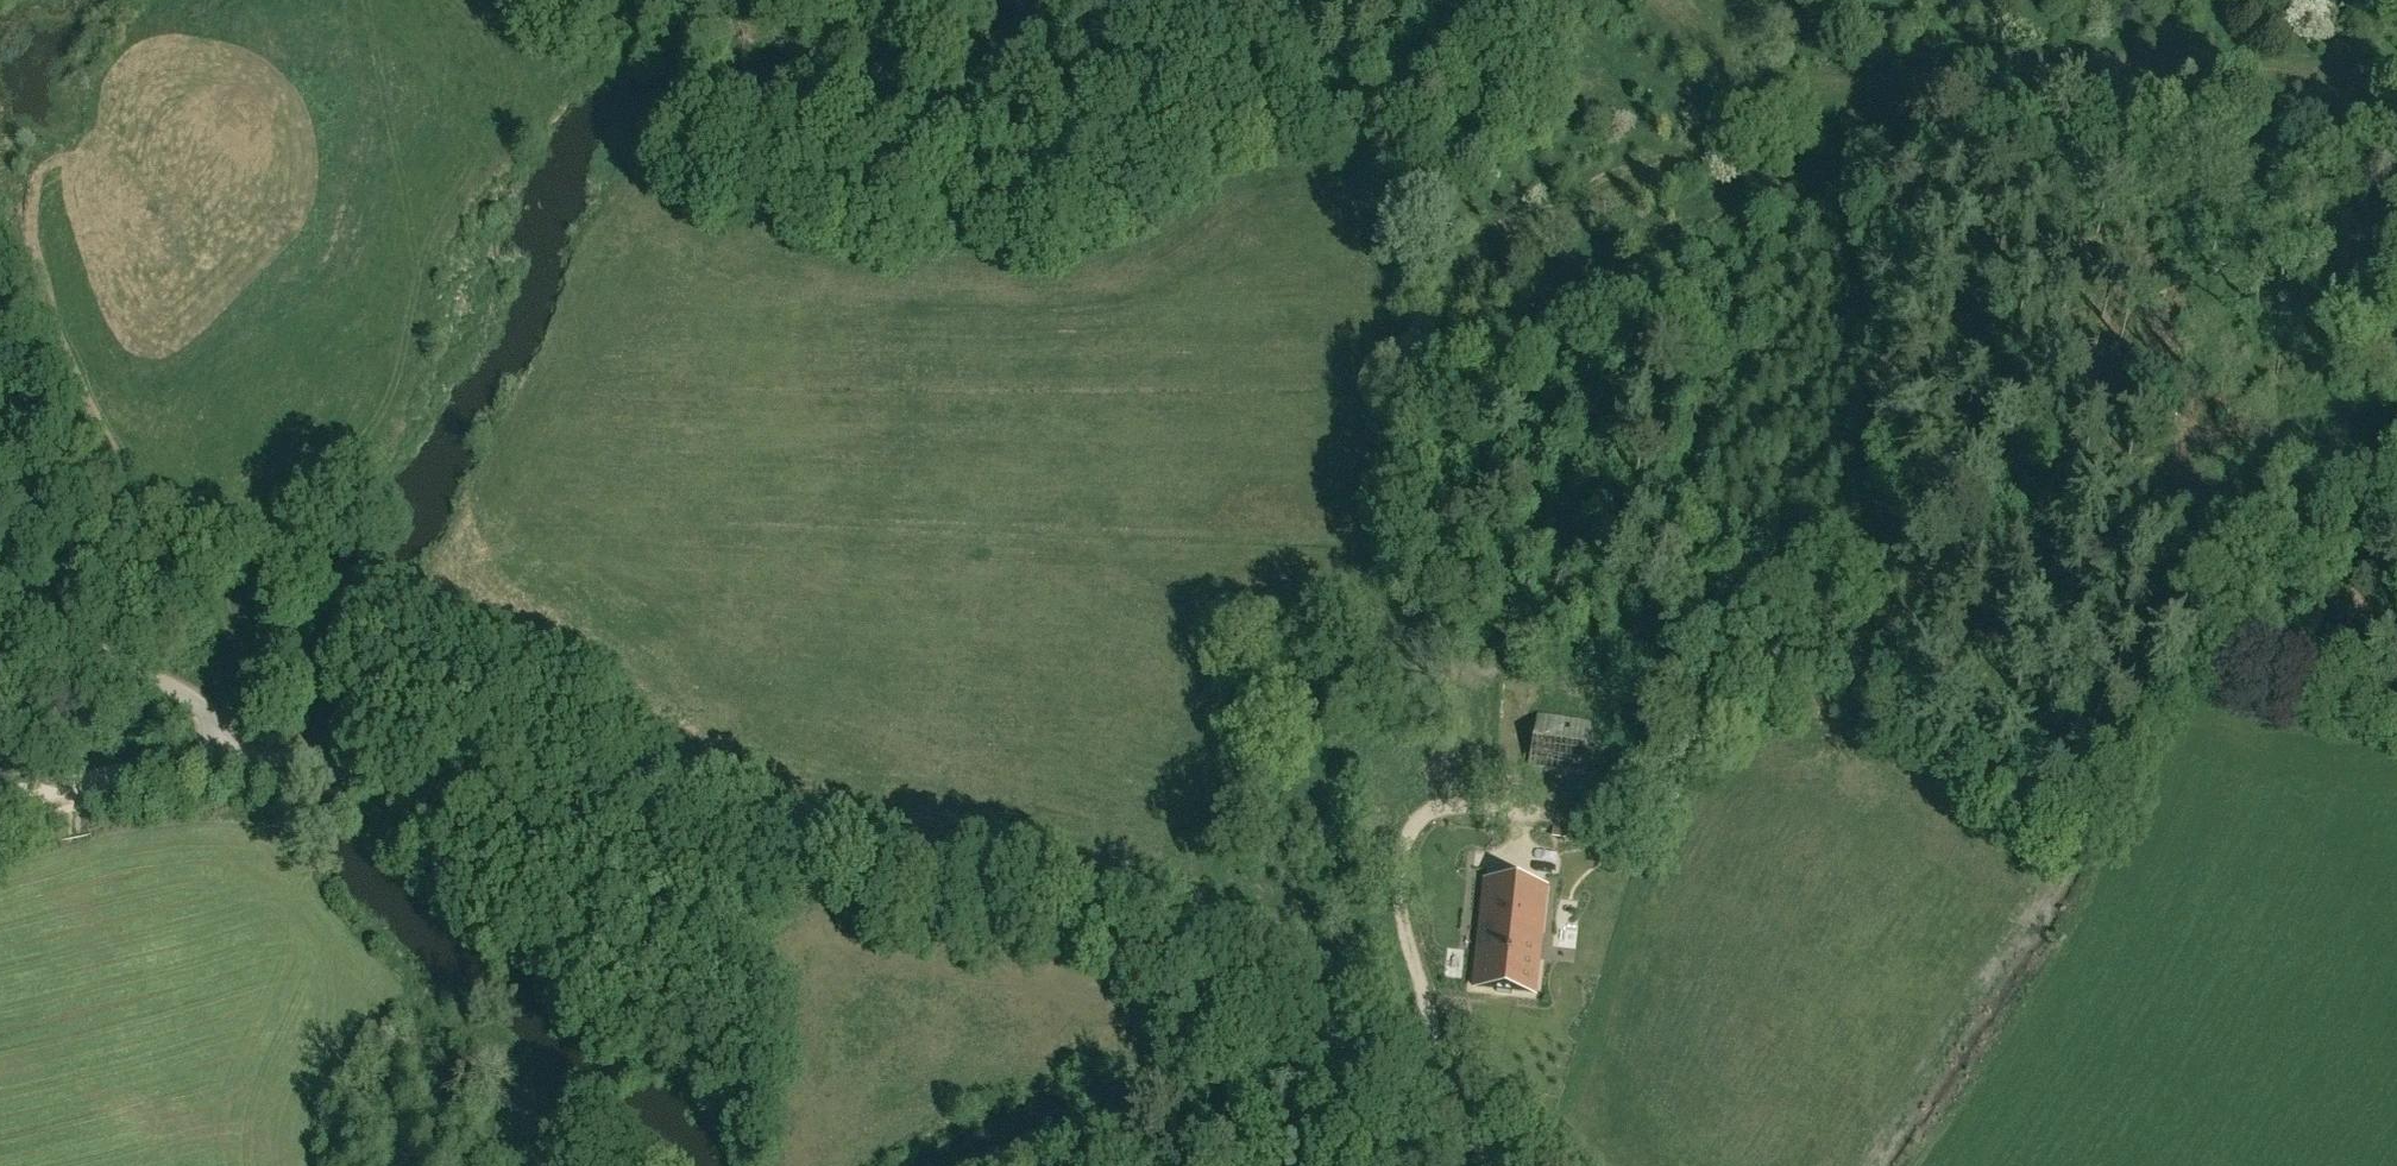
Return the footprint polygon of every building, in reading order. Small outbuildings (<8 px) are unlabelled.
[(1584,777),(1596,728),(1541,715),(1529,763),(1584,777)] [(1511,994),(1511,991),(1534,993),(1546,889),(1484,883),(1473,987),(1496,989),(1496,992),(1511,994)]
